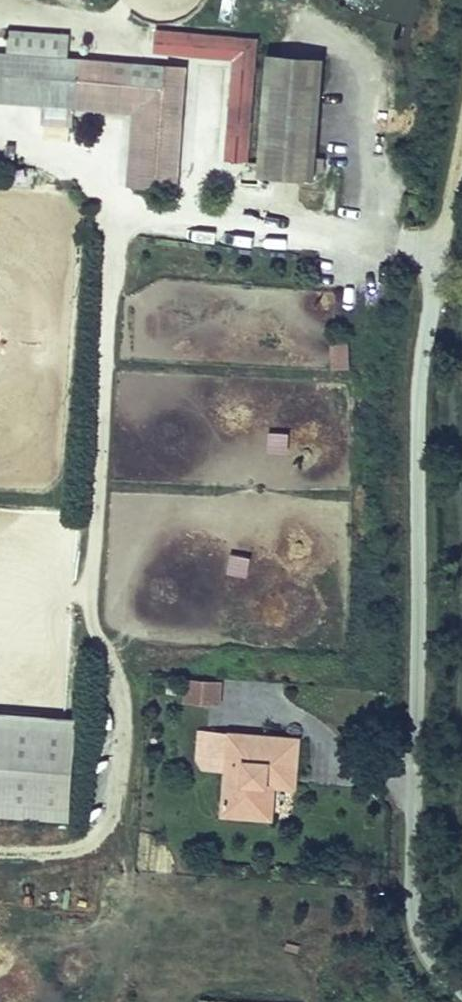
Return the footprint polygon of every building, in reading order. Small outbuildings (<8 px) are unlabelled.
[(220,17),(232,19),(236,0),(223,0),(220,17)] [(192,11),(89,1),(85,25),(166,33),(158,133),(182,135),(192,11)] [(257,30),(200,26),(191,148),(248,152),(257,30)] [(67,36),(17,31),(13,75),(73,80),(67,159),(112,162),(121,40),(103,38),(102,58),(66,55),(67,36)] [(259,176),(318,180),(326,57),(267,53),(259,176)] [(282,310),(267,309),(267,340),(283,340),(282,310)] [(350,339),(331,339),(332,368),(351,368),(350,339)] [(289,451),(290,432),(270,431),(269,450),(289,451)] [(233,550),(226,574),(249,580),(256,556),(233,550)] [(187,678),(186,704),(223,706),(224,680),(187,678)] [(79,717),(0,712),(0,817),(72,822),(79,717)] [(165,713),(160,793),(200,795),(203,753),(232,755),(234,717),(165,713)] [(203,753),(200,795),(208,796),(210,763),(231,764),(232,755),(203,753)]
